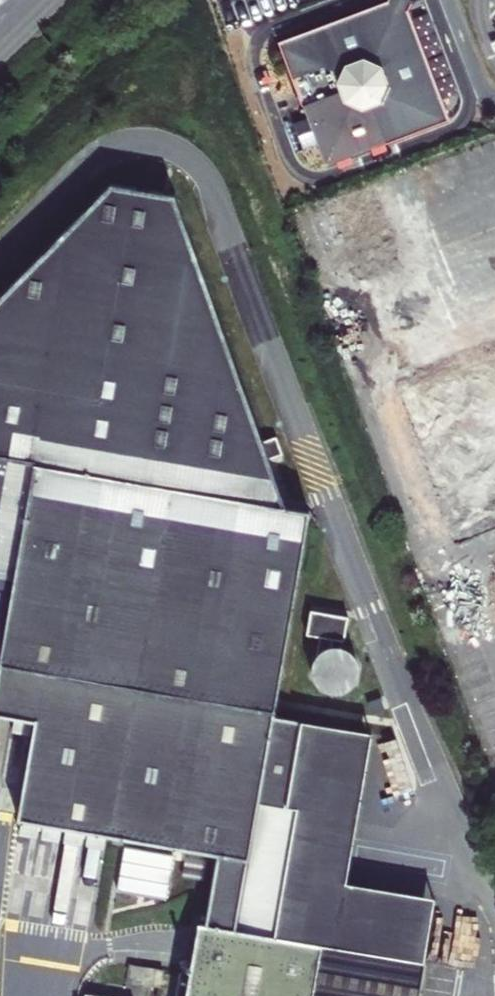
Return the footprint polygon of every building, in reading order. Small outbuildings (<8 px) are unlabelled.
[(385,8),(278,46),(306,122),(291,128),(300,154),(315,149),(324,170),(333,166),(338,164),(339,167),(344,165),(343,162),(374,151),(375,154),(381,152),(380,149),(381,148),(399,142),(396,132),(406,129),(409,138),(445,125),(443,119),(434,94),(428,96),(408,41),(414,39),(404,18),(410,5),(414,7),(414,6),(403,0),(389,0),(385,8)] [(434,94),(414,39),(408,41),(428,96),(434,94)] [(406,129),(396,132),(399,142),(409,138),(406,129)] [(381,148),(380,149),(381,152),(375,154),(374,151),(343,162),(344,165),(339,167),(338,164),(333,166),(337,176),(385,158),(381,148)] [(290,510),(178,196),(113,183),(0,297),(0,575),(19,579),(43,466),(290,510)] [(368,192),(325,208),(351,284),(396,268),(388,245),(397,242),(378,190),(369,194),(368,192)] [(465,374),(488,365),(482,349),(459,358),(465,374)] [(207,925),(199,924),(186,995),(419,995),(424,963),(281,937),(273,936),(295,812),(285,810),(300,723),(273,719),(309,514),(290,510),(43,466),(19,579),(0,669),(0,716),(14,718),(35,722),(37,723),(20,821),(23,822),(41,825),(46,826),(63,829),(68,830),(86,833),(90,833),(108,837),(219,857),(207,925)] [(348,619),(310,613),(306,637),(344,644),(348,619)] [(317,688),(323,693),(330,696),(338,696),(345,694),(351,690),(356,684),(358,677),(358,669),(356,662),(351,656),(345,652),(338,650),(330,650),(322,653),(316,659),(313,666),(312,674),(313,682),(317,688)] [(33,733),(35,722),(14,718),(13,729),(33,733)] [(375,734),(300,723),(285,810),(295,812),(303,813),(281,937),(424,963),(438,900),(349,884),(375,734)] [(303,813),(295,812),(273,936),(281,937),(303,813)] [(39,836),(41,825),(23,822),(22,833),(39,836)] [(61,840),(63,829),(46,826),(44,837),(61,840)] [(83,844),(86,833),(68,830),(66,841),(83,844)] [(106,848),(108,837),(90,833),(88,845),(106,848)] [(156,940),(171,855),(128,847),(113,932),(156,940)]
